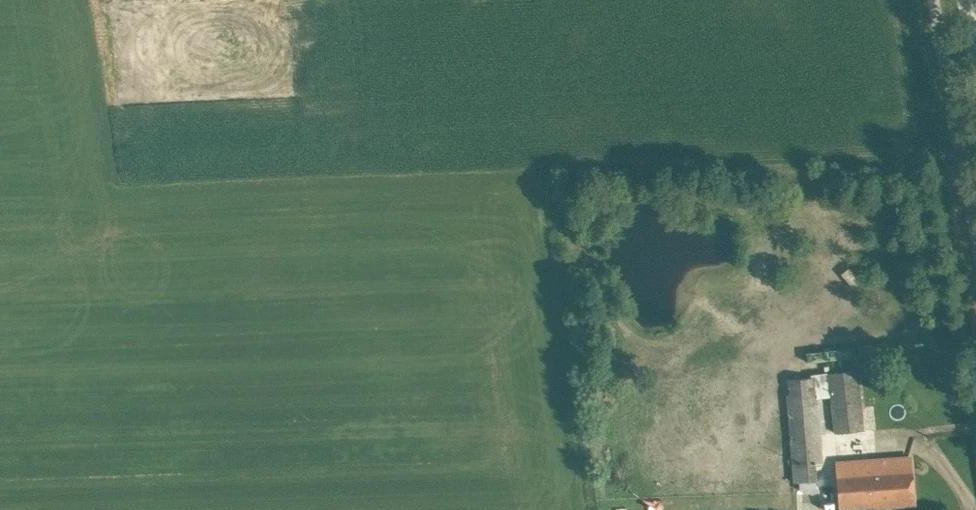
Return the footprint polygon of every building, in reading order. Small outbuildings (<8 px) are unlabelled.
[(874,343),(857,345),(859,354),(875,351),(874,343)] [(828,372),(834,432),(844,431),(864,429),(857,369),(837,371),(828,372)] [(825,463),(821,433),(815,373),(787,377),(788,393),(785,394),(794,481),(818,479),(816,464),(825,463)] [(819,397),(821,431),(832,430),(830,396),(819,397)] [(840,508),(894,504),(914,502),(910,456),(890,458),(836,462),(840,508)]
